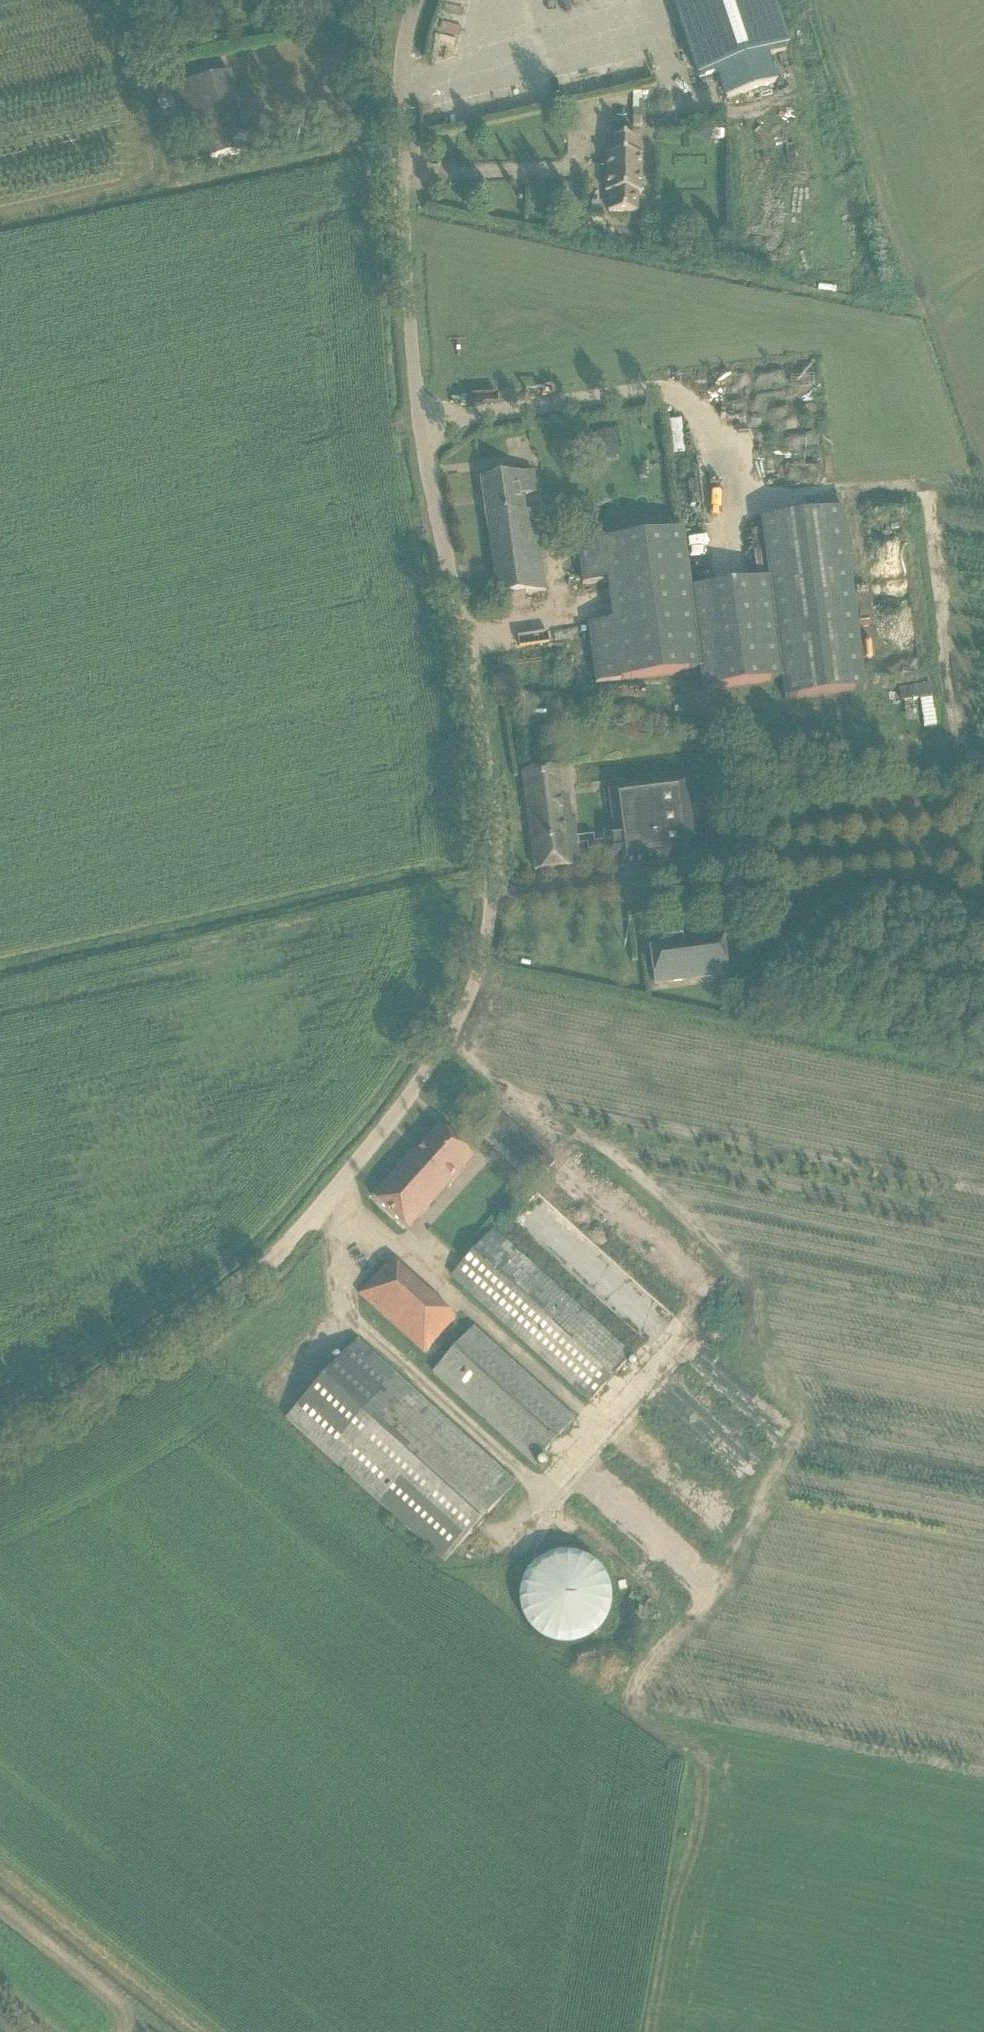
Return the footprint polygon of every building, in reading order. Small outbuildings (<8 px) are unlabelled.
[(698,79),(717,73),(727,100),(778,84),(769,56),(786,50),(769,0),(672,0),(698,79)] [(230,77),(171,88),(188,168),(247,156),(230,77)] [(608,213),(628,214),(637,214),(637,195),(640,195),(641,157),(637,157),(637,140),(608,139),(608,156),(605,156),(605,194),(608,194),(608,213)] [(565,223),(565,235),(578,235),(578,223),(565,223)] [(673,451),(685,450),(683,419),(671,420),(673,451)] [(594,433),(598,462),(619,459),(615,430),(594,433)] [(517,475),(499,477),(479,480),(496,598),(545,592),(534,511),(522,513),(520,497),(539,494),(537,477),(534,478),(533,473),(517,476),(517,475)] [(607,541),(577,545),(582,585),(606,582),(611,622),(587,625),(595,685),(698,671),(701,692),(780,681),(783,702),(865,691),(841,512),(759,523),(767,581),(691,591),(683,531),(607,541)] [(923,727),(936,726),(934,684),(900,686),(900,701),(922,700),(923,727)] [(561,797),(557,769),(521,774),(534,872),(580,866),(577,846),(586,845),(587,852),(615,848),(618,870),(695,860),(695,856),(713,854),(709,827),(712,827),(706,778),(608,791),(614,840),(593,842),(593,836),(579,837),(576,820),(572,820),(569,796),(561,797)] [(721,933),(648,943),(654,985),(726,975),(721,933)] [(499,1113),(479,1135),(534,1185),(554,1163),(499,1113)] [(371,1198),(396,1220),(408,1231),(474,1160),(439,1128),(414,1155),(412,1153),(395,1172),(396,1173),(388,1182),(387,1181),(371,1198)] [(589,1404),(630,1359),(491,1232),(450,1277),(589,1404)] [(423,1354),(455,1318),(391,1260),(359,1296),(423,1354)] [(533,1466),(573,1421),(473,1330),(432,1375),(533,1466)] [(286,1420),(301,1434),(443,1563),(514,1486),(357,1342),(286,1420)] [(540,1562),(537,1564),(534,1567),(531,1570),(528,1573),(526,1576),(524,1580),(522,1583),(521,1587),(520,1591),(519,1595),(519,1599),(519,1603),(520,1607),(520,1611),(521,1615),(523,1619),(525,1623),(527,1626),(529,1630),(532,1633),(535,1635),(538,1638),(542,1640),(545,1642),(549,1644),(553,1645),(557,1646),(561,1646),(565,1647),(569,1647),(573,1646),(577,1645),(581,1644),(585,1642),(588,1640),(592,1638),(595,1636),(598,1633),(601,1630),(603,1627),(605,1623),(607,1620),(609,1616),(610,1612),(611,1608),(611,1604),(611,1600),(611,1596),(611,1592),(610,1588),(609,1585),(607,1581),(605,1577),(603,1574),(601,1571),(598,1568),(595,1565),(592,1563),(589,1561),(585,1559),(582,1557),(578,1556),(574,1555),(570,1554),(566,1554),(562,1554),(558,1555),(554,1556),(551,1557),(547,1558),(543,1560),(540,1562)]
